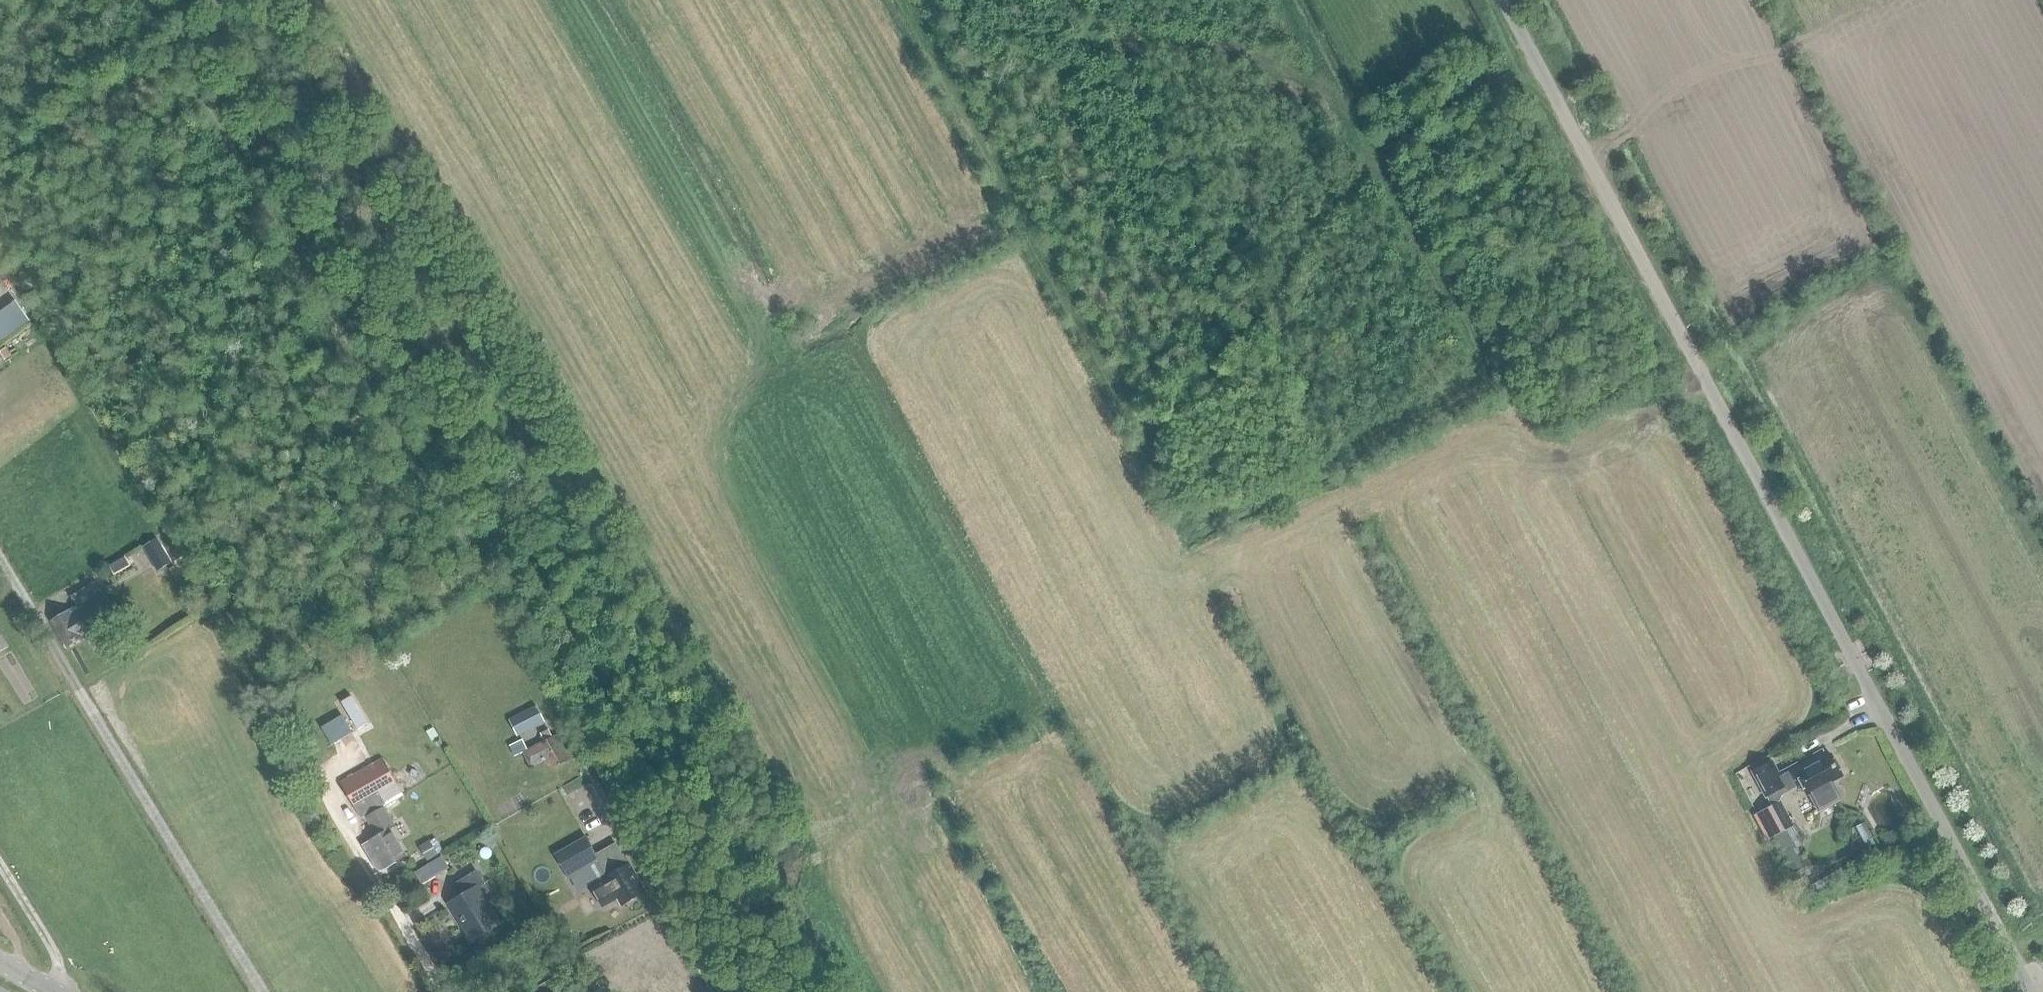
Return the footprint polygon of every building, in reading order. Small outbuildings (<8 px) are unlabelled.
[(24,323),(12,301),(0,308),(0,337),(24,323)] [(24,333),(12,341),(15,345),(27,337),(24,333)] [(125,556),(109,566),(114,575),(130,566),(125,556)] [(50,622),(65,647),(115,618),(101,595),(95,599),(87,587),(68,598),(74,608),(50,622)] [(508,722),(516,736),(542,722),(534,707),(508,722)] [(315,726),(325,745),(347,733),(337,714),(315,726)] [(567,758),(555,735),(552,737),(548,730),(539,735),(543,741),(539,743),(540,744),(537,745),(538,746),(527,752),(521,740),(508,747),(514,758),(522,753),(530,768),(543,761),(546,765),(550,763),(552,767),(567,758)] [(1772,763),(1753,774),(1766,798),(1768,797),(1785,787),(1795,788),(1795,789),(1802,785),(1807,795),(1808,794),(1818,811),(1841,798),(1831,782),(1842,776),(1830,754),(1825,757),(1820,760),(1818,754),(1822,752),(1821,751),(1817,753),(1786,771),(1779,775),(1772,763)] [(361,846),(374,869),(377,871),(380,871),(405,857),(390,830),(396,827),(385,808),(403,797),(382,759),(340,783),(361,821),(363,820),(365,825),(362,827),(365,833),(370,830),(375,838),(361,846)] [(1771,806),(1761,812),(1775,836),(1776,836),(1790,828),(1793,826),(1786,815),(1782,817),(1775,804),(1772,806),(1771,806)] [(1864,823),(1856,827),(1864,843),(1873,838),(1864,823)] [(1775,836),(1772,838),(1792,873),(1803,867),(1792,848),(1800,844),(1790,828),(1776,836),(1775,836)] [(596,855),(586,837),(555,854),(569,880),(591,867),(598,879),(605,875),(606,878),(589,887),(600,908),(615,899),(620,907),(644,893),(628,865),(623,868),(620,863),(625,860),(616,844),(596,855)] [(429,841),(419,847),(427,861),(438,855),(429,841)] [(415,873),(414,873),(421,885),(448,868),(441,857),(415,873)] [(448,904),(470,943),(498,927),(476,889),(483,885),(476,871),(449,887),(456,899),(448,904)] [(525,957),(531,967),(549,957),(543,947),(525,957)] [(553,978),(534,988),(536,991),(561,991),(553,978)]
